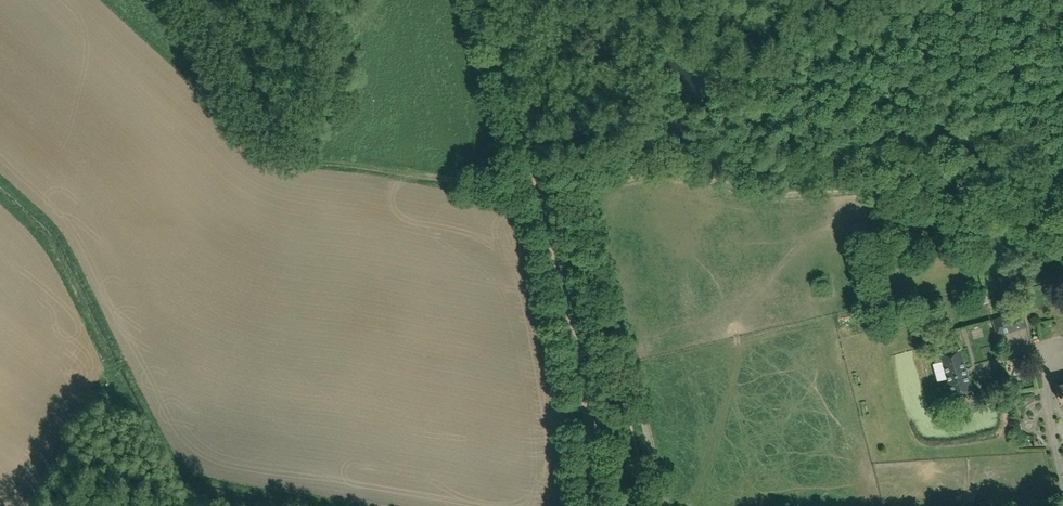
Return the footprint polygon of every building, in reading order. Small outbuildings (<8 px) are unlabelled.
[(1022,306),(994,314),(998,330),(1027,321),(1022,306)] [(965,351),(942,357),(954,396),(977,389),(965,351)]
